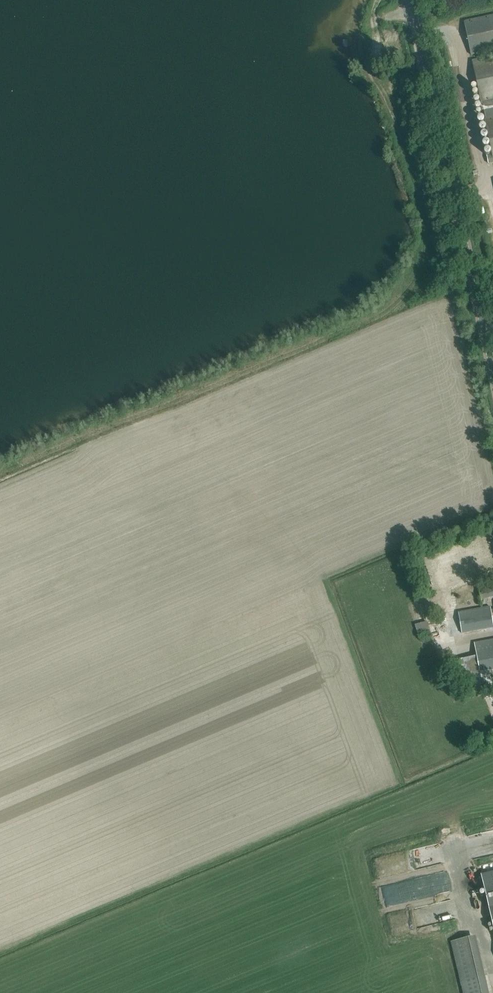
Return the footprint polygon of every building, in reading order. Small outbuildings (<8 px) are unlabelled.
[(464,21),(471,54),(476,53),(477,59),(472,60),(481,103),(484,103),(487,118),(484,119),(492,160),(492,56),(482,58),(481,52),(492,50),(492,15),(464,21)] [(478,588),(481,599),(492,596),(492,583),(478,588)] [(489,609),(489,606),(457,612),(461,632),(484,628),(492,626),(492,608),(489,609)] [(428,621),(416,624),(419,632),(431,629),(428,621)] [(492,669),(492,639),(474,642),(477,656),(451,661),(455,685),(467,682),(469,693),(492,688),(489,669),(492,669)] [(481,875),(488,906),(492,926),(492,872),(481,875)] [(450,941),(463,992),(489,992),(475,936),(450,941)]
